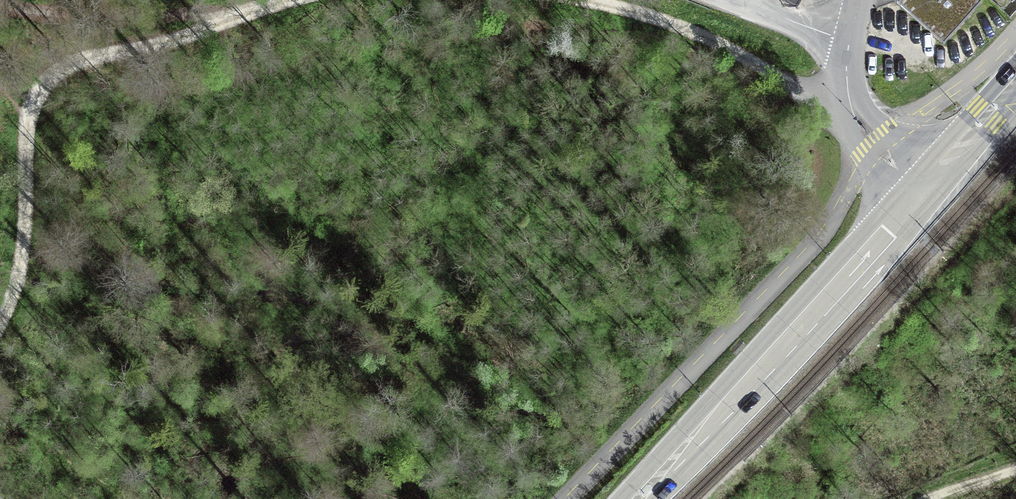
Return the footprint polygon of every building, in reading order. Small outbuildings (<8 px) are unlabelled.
[(942,45),(982,0),(899,0),(896,3),(942,45)]
